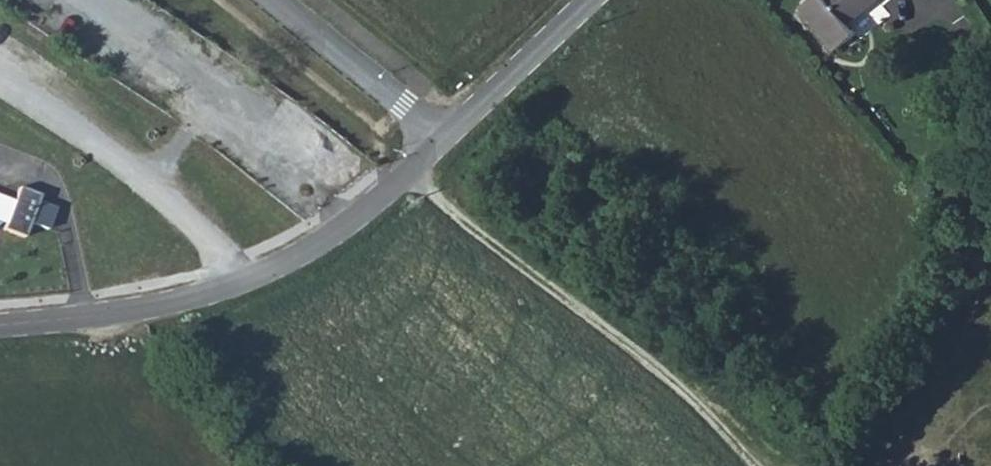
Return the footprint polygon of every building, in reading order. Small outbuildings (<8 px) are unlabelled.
[(800,6),(837,51),(857,35),(848,24),(877,0),(808,0),(800,6)] [(2,218),(0,223),(0,225),(21,232),(26,218),(46,225),(53,203),(35,196),(37,189),(15,181),(10,197),(0,193),(0,218),(2,218)]
